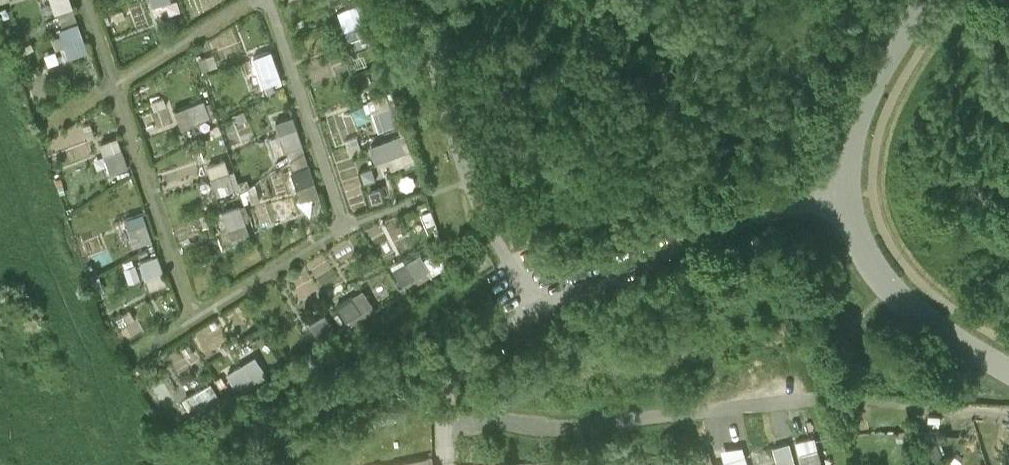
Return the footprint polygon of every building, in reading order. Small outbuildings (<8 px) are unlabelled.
[(54,14),(71,9),(68,0),(50,0),(54,14)] [(356,6),(340,12),(349,41),(367,35),(356,6)] [(60,26),(77,20),(73,9),(56,15),(60,26)] [(76,24),(60,30),(70,58),(86,52),(76,24)] [(280,80),(270,52),(254,58),(263,86),(280,80)] [(387,94),(369,100),(380,131),(397,124),(387,94)] [(203,102),(176,111),(182,128),(209,119),(203,102)] [(303,146),(292,116),(275,122),(285,152),(303,146)] [(402,136),(373,145),(378,162),(407,153),(402,136)] [(117,141),(100,146),(110,174),(126,168),(117,141)] [(224,162),(207,168),(217,196),(234,190),(224,162)] [(290,168),(297,191),(315,186),(309,163),(290,168)] [(240,207),(223,213),(234,241),(250,235),(240,207)] [(142,214),(125,220),(134,247),(151,241),(142,214)] [(421,255),(396,270),(405,286),(431,271),(421,255)] [(156,256),(139,262),(149,292),(166,286),(156,256)] [(363,291),(336,307),(345,322),(372,306),(363,291)] [(325,315),(310,324),(319,340),(334,330),(325,315)] [(243,365),(227,374),(237,390),(253,380),(243,365)] [(211,384),(185,400),(194,415),(220,399),(211,384)] [(797,446),(802,464),(821,464),(814,441),(797,446)] [(770,448),(775,464),(794,464),(787,442),(770,448)] [(723,451),(726,462),(743,457),(741,449),(723,451)] [(717,464),(746,464),(743,457),(726,462),(717,464)]
